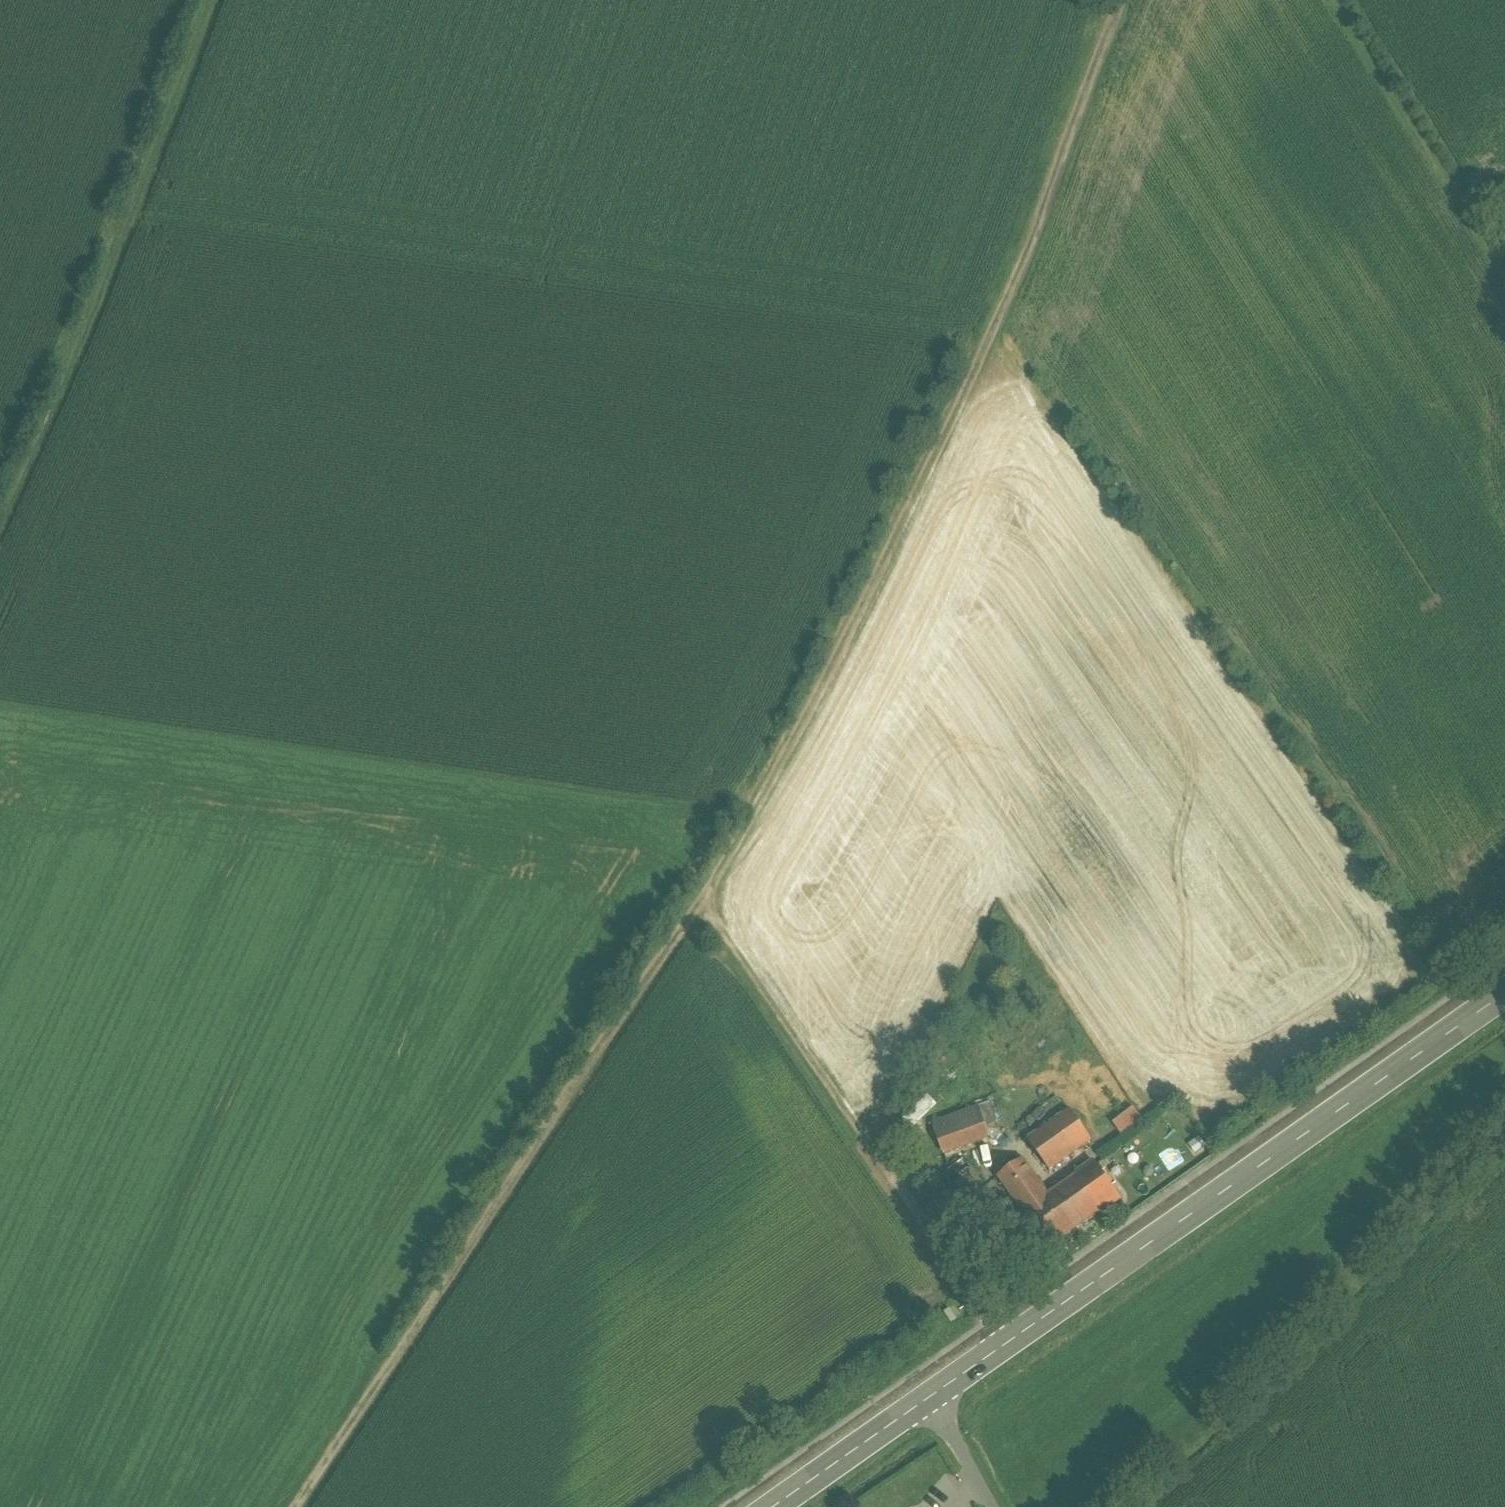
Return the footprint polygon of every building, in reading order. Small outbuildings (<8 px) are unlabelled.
[(992,1102),(934,1123),(941,1144),(1000,1123),(992,1102)] [(1130,1107),(1109,1124),(1121,1138),(1141,1121),(1130,1107)] [(1072,1110),(1029,1140),(1050,1170),(1092,1140),(1072,1110)] [(1023,1160),(1001,1176),(1026,1212),(1048,1196),(1023,1160)] [(1121,1198),(1095,1162),(1078,1175),(1103,1211),(1121,1198)] [(1026,1212),(1025,1212),(1051,1248),(1103,1211),(1078,1175),(1048,1196),(1026,1212)]
